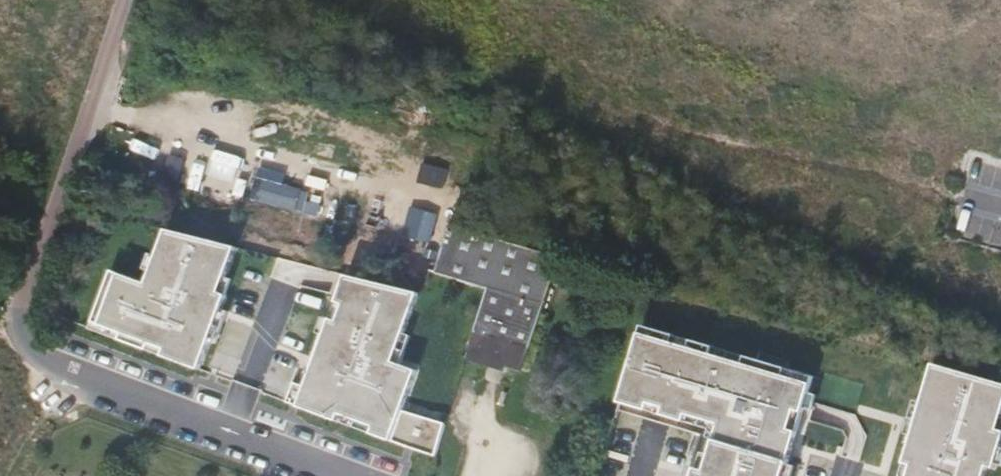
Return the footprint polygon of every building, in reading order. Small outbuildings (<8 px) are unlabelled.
[(185,160),(170,156),(164,176),(180,179),(185,160)] [(284,185),(287,172),(260,167),(253,200),(320,213),(324,193),(284,185)] [(415,207),(406,234),(429,242),(438,215),(415,207)] [(429,270),(487,288),(503,292),(542,304),(557,256),(450,225),(444,239),(441,244),(431,266),(429,270)] [(160,353),(197,367),(225,293),(218,290),(233,252),(161,236),(145,281),(110,267),(90,319),(119,330),(116,337),(144,347),(147,340),(163,346),(160,353)] [(392,361),(418,293),(343,276),(334,300),(341,303),(335,319),(328,316),(302,384),(291,380),(284,396),(281,395),(280,399),(334,420),(337,412),(372,426),(369,433),(386,439),(433,454),(443,424),(401,410),(416,370),(392,361)] [(482,367),(484,361),(486,353),(503,358),(500,365),(521,371),(530,344),(542,304),(503,292),(487,288),(463,361),(482,367)] [(341,303),(334,300),(328,316),(335,319),(341,303)] [(87,326),(116,337),(119,330),(90,319),(87,326)] [(814,377),(744,356),(742,363),(711,354),(713,347),(689,340),(687,347),(670,342),(673,335),(640,325),(617,402),(646,410),(648,403),(662,407),(660,415),(683,422),(686,414),(718,424),(714,440),(704,471),(694,469),(692,475),(784,475),(814,377)] [(595,341),(564,332),(556,355),(569,359),(571,354),(590,359),(595,341)] [(689,340),(673,335),(670,342),(687,347),(689,340)] [(144,347),(160,353),(163,346),(147,340),(144,347)] [(744,356),(713,347),(711,354),(742,363),(744,356)] [(486,353),(484,361),(500,365),(503,358),(486,353)] [(1000,420),(1000,383),(932,363),(904,463),(911,466),(908,475),(985,475),(988,466),(995,468),(1000,447),(1000,429),(999,429),(1000,420)] [(648,403),(646,410),(660,415),(662,407),(648,403)] [(334,420),(369,433),(372,426),(337,412),(334,420)] [(706,438),(714,440),(718,424),(686,414),(683,422),(709,429),(706,438)]
